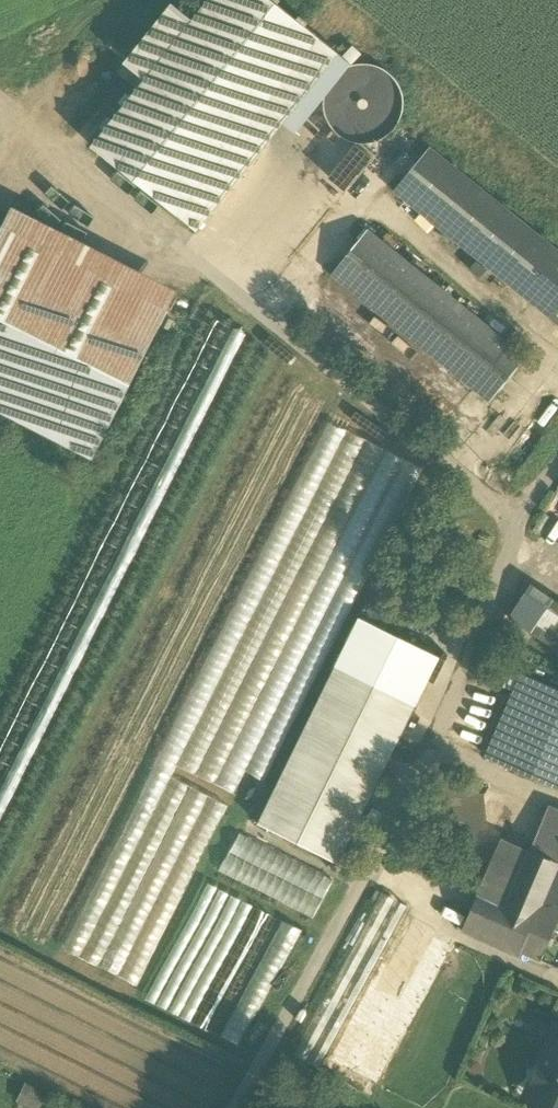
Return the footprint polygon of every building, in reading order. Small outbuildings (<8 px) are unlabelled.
[(193,19),(145,79),(92,146),(197,230),(268,142),(248,126),(273,94),(319,37),(305,26),(308,22),(300,16),(297,19),(278,4),(280,0),(208,0),(193,19)] [(172,3),(124,63),(145,79),(193,19),(172,3)] [(319,37),(273,94),(302,116),(305,112),(326,90),(329,83),(335,76),(341,70),(349,66),(351,63),(319,37)] [(364,63),(349,66),(326,90),(324,105),(327,120),(337,133),(350,141),(365,143),(380,140),(393,131),(401,118),(404,103),(401,88),(392,75),(379,66),(364,63)] [(431,149),(397,192),(521,292),(555,250),(431,149)] [(13,210),(0,235),(0,411),(93,459),(174,292),(13,210)] [(526,357),(367,230),(331,274),(490,401),(526,357)] [(521,292),(553,318),(557,312),(557,252),(555,250),(521,292)] [(531,584),(509,617),(557,650),(557,602),(531,584)] [(416,705),(335,666),(327,684),(407,723),(416,705)] [(542,683),(525,676),(488,758),(505,766),(542,683)] [(542,683),(505,766),(505,767),(557,788),(557,786),(557,690),(542,683)] [(407,723),(327,684),(258,823),(338,863),(407,723)] [(550,807),(531,853),(557,864),(557,810),(550,807)] [(220,868),(317,914),(333,878),(236,833),(220,868)] [(502,840),(477,897),(505,909),(530,852),(502,840)] [(530,852),(505,909),(534,921),(541,906),(557,867),(557,864),(531,853),(530,852)] [(541,906),(557,912),(557,867),(541,906)] [(319,1067),(406,907),(383,894),(296,1054),(319,1067)] [(505,909),(477,897),(462,931),(520,956),(522,952),(534,921),(505,909)] [(541,906),(534,921),(557,932),(557,912),(541,906)] [(534,921),(522,952),(557,967),(557,932),(534,921)] [(556,1026),(549,1042),(557,1046),(557,1027),(556,1026)] [(549,1042),(543,1055),(547,1057),(542,1067),(541,1066),(533,1084),(543,1088),(537,1101),(553,1107),(557,1107),(557,1046),(549,1042)]
